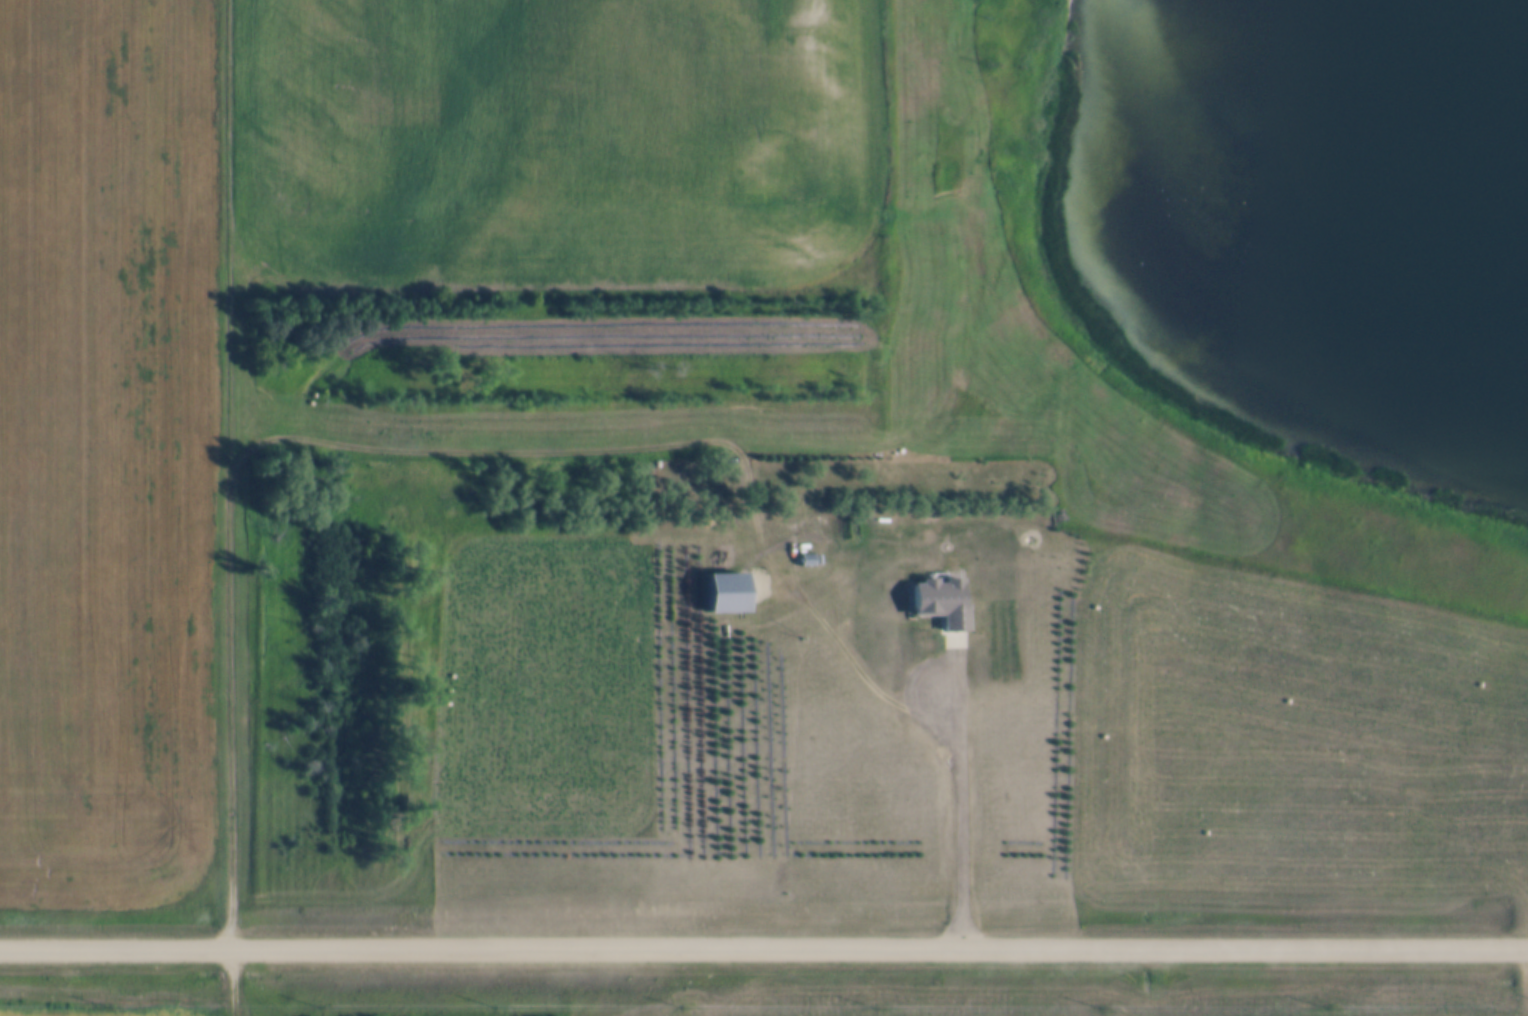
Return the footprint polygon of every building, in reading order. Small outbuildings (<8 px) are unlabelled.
[(859,526),(844,526),(844,541),(859,541),(859,526)] [(711,566),(725,566),(725,552),(711,552),(711,566)] [(813,556),(799,556),(799,568),(813,568),(813,556)]
